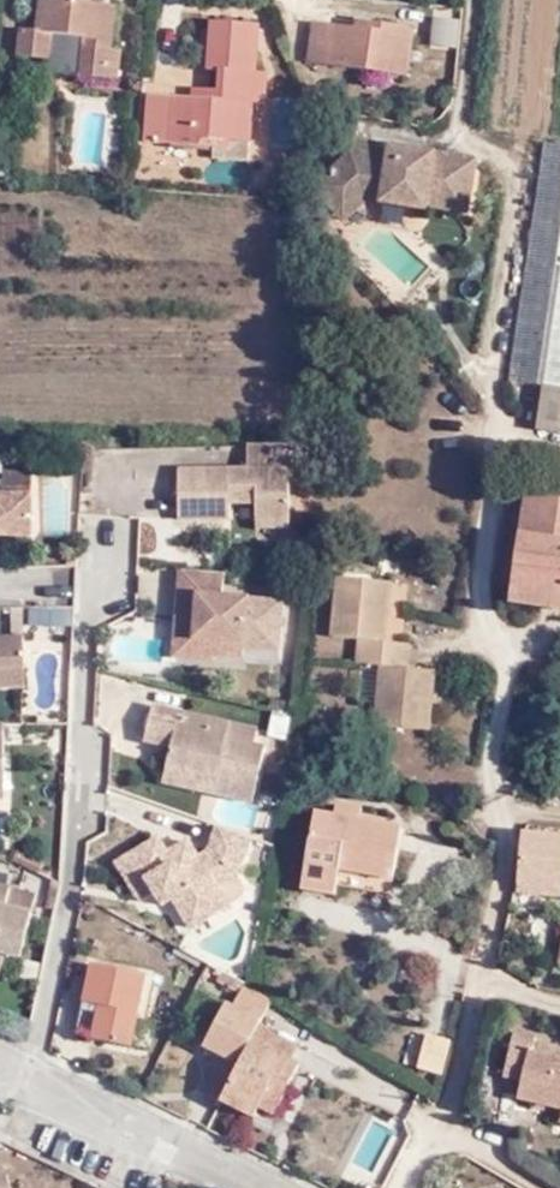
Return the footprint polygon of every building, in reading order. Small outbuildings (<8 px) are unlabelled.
[(82,78),(118,81),(120,51),(112,50),(116,7),(91,4),(92,0),(40,0),(38,32),(22,31),(19,59),(51,62),(53,37),(86,40),(82,78)] [(251,52),(253,24),(213,20),(208,69),(221,71),(220,92),(219,100),(194,98),(149,94),(146,141),(214,147),(215,140),(236,142),(250,143),(253,104),(266,105),(268,75),(257,74),(259,52),(251,52)] [(307,62),(407,77),(414,31),(370,25),(368,32),(313,23),(307,62)] [(262,25),(253,24),(251,52),(259,52),(262,25)] [(195,91),(194,98),(219,100),(220,92),(195,91)] [(306,97),(298,100),(301,109),(309,107),(306,97)] [(236,149),(236,142),(215,140),(214,147),(236,149)] [(356,142),(354,152),(378,157),(380,146),(356,142)] [(512,381),(547,386),(559,388),(559,147),(544,145),(512,381)] [(316,188),(339,212),(364,189),(383,193),(382,203),(411,208),(413,196),(429,198),(427,206),(468,213),(477,162),(380,146),(378,157),(354,152),(316,188)] [(367,200),(382,203),(383,193),(364,189),(339,212),(346,219),(367,200)] [(427,210),(427,206),(429,198),(413,196),(411,208),(427,210)] [(411,208),(382,203),(379,218),(408,223),(411,208)] [(547,386),(541,430),(559,432),(559,388),(547,386)] [(256,519),(290,519),(288,469),(292,469),(291,444),(248,445),(248,469),(180,469),(180,519),(230,519),(230,503),(256,503),(256,519)] [(8,473),(8,496),(36,496),(37,473),(8,473)] [(36,538),(36,496),(8,496),(0,496),(0,538),(36,538)] [(527,496),(512,592),(559,600),(559,501),(527,496)] [(290,529),(290,519),(256,519),(256,529),(290,529)] [(77,570),(78,562),(78,557),(70,557),(70,570),(77,570)] [(224,575),(181,571),(179,598),(198,599),(197,618),(178,618),(176,639),(213,643),(213,657),(243,659),(248,603),(222,601),(224,575)] [(376,728),(425,732),(431,673),(405,670),(407,646),(400,645),(384,644),(389,584),(338,579),(333,640),(360,642),(358,666),(381,669),(376,728)] [(179,598),(178,618),(197,618),(198,599),(179,598)] [(213,662),(213,657),(213,643),(176,639),(175,659),(213,662)] [(21,672),(20,642),(0,642),(0,673),(21,672)] [(21,672),(0,673),(0,693),(22,693),(21,672)] [(272,699),(269,711),(295,718),(297,705),(272,699)] [(224,740),(228,726),(151,708),(143,740),(170,747),(165,767),(214,779),(211,792),(250,802),(262,750),(253,747),(224,740)] [(256,733),(228,726),(224,740),(253,747),(256,733)] [(161,781),(211,792),(214,779),(165,767),(161,781)] [(359,824),(361,816),(361,812),(339,808),(336,821),(359,824)] [(394,822),(361,816),(359,824),(393,830),(394,822)] [(359,824),(336,821),(314,817),(302,893),(336,899),(338,889),(340,874),(395,883),(403,832),(393,830),(359,824)] [(247,838),(217,828),(206,855),(197,860),(193,853),(172,866),(166,855),(156,840),(117,866),(140,902),(153,895),(154,894),(163,888),(171,901),(189,928),(225,906),(216,889),(234,876),(247,838)] [(559,895),(559,841),(523,836),(518,891),(559,895)] [(186,843),(166,855),(172,866),(193,853),(186,843)] [(392,897),(395,883),(340,874),(338,889),(392,897)] [(62,889),(54,885),(48,914),(56,916),(62,889)] [(3,970),(6,958),(23,962),(38,896),(0,888),(0,970),(3,970)] [(162,907),(171,901),(163,888),(154,894),(162,907)] [(89,1006),(96,1008),(104,1010),(97,1041),(97,1044),(136,1052),(152,981),(97,968),(89,1006)] [(219,984),(241,996),(247,985),(225,975),(219,984)] [(220,1068),(218,1071),(204,1097),(221,1105),(223,1103),(255,1120),(261,1111),(276,1081),(292,1089),(301,1068),(293,1064),(301,1048),(262,1029),(276,1002),(247,985),(241,996),(234,1010),(229,1008),(217,1031),(207,1050),(218,1057),(241,1068),(237,1077),(220,1068)] [(209,1026),(217,1031),(229,1008),(221,1004),(209,1026)] [(104,1010),(96,1008),(88,1039),(97,1041),(104,1010)] [(535,1056),(538,1042),(517,1038),(507,1080),(524,1084),(521,1103),(559,1112),(559,1062),(535,1056)] [(423,1069),(446,1074),(452,1043),(429,1039),(423,1069)] [(211,1068),(218,1071),(220,1068),(237,1077),(241,1068),(218,1057),(211,1068)] [(276,1119),(292,1089),(276,1081),(261,1111),(276,1119)]
